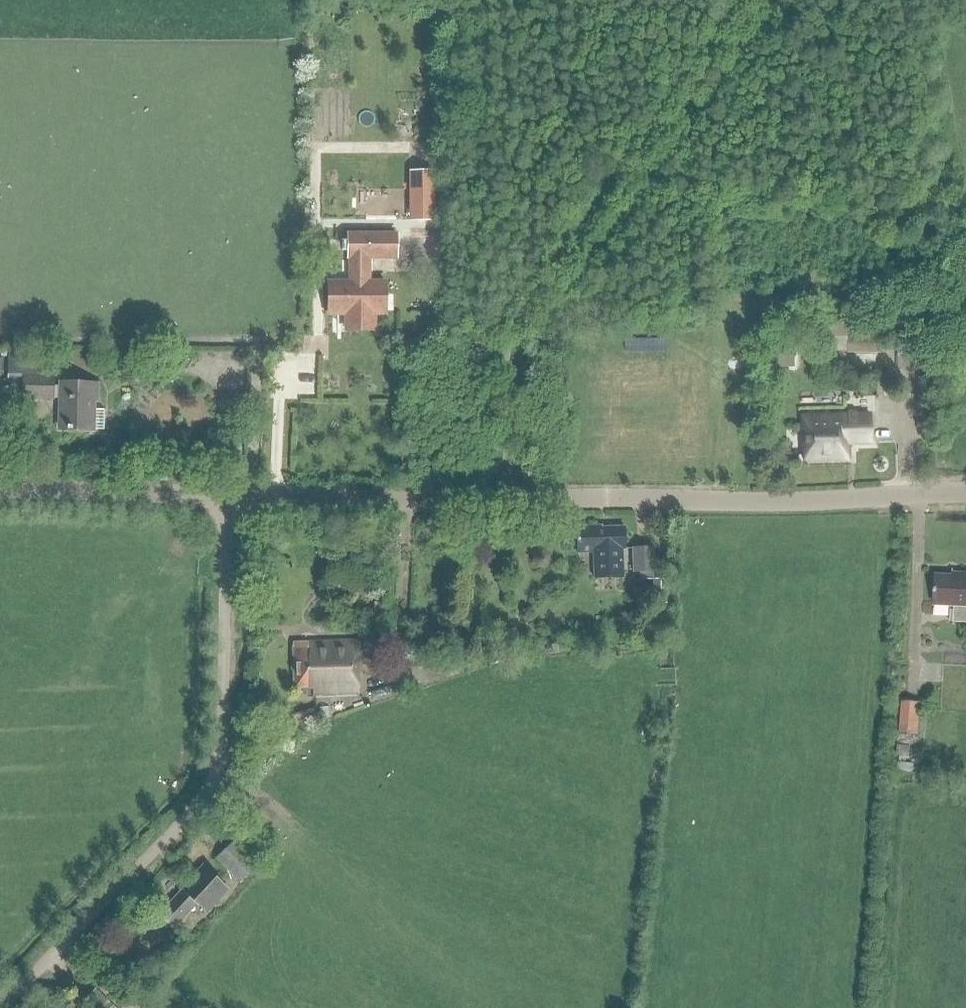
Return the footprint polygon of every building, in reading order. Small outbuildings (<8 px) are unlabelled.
[(409,171),(409,204),(410,219),(421,220),(433,220),(433,172),(409,171)] [(385,281),(369,281),(369,257),(396,257),(396,233),(349,233),(349,257),(350,257),(350,281),(329,281),(329,313),(346,313),(346,329),(374,329),(374,313),(385,313),(385,281)] [(812,323),(812,351),(880,351),(880,337),(849,337),(849,323),(812,323)] [(61,386),(52,386),(53,374),(23,373),(23,397),(52,398),(52,397),(61,397),(60,428),(92,429),(92,428),(104,428),(104,408),(93,408),(93,398),(96,398),(97,382),(61,381),(61,386)] [(806,459),(847,458),(847,441),(870,441),(870,414),(802,416),(802,446),(805,446),(806,459)] [(623,526),(600,527),(600,525),(576,526),(577,552),(594,551),(595,576),(621,575),(620,547),(624,547),(623,526)] [(634,546),(634,568),(639,568),(652,567),(652,546),(634,546)] [(959,573),(959,577),(935,575),(933,603),(954,605),(953,619),(965,620),(965,574),(959,573)] [(665,599),(664,576),(652,576),(652,599),(665,599)] [(356,675),(359,675),(358,641),(291,643),(292,687),(311,686),(311,693),(356,691),(356,675)] [(921,704),(902,702),(899,734),(918,736),(921,704)] [(233,840),(216,857),(240,881),(257,864),(233,840)] [(204,864),(181,888),(182,889),(169,902),(170,904),(162,911),(173,922),(183,912),(184,913),(196,902),(206,912),(229,888),(204,864)] [(98,990),(89,998),(99,1007),(116,1007),(98,990)]
